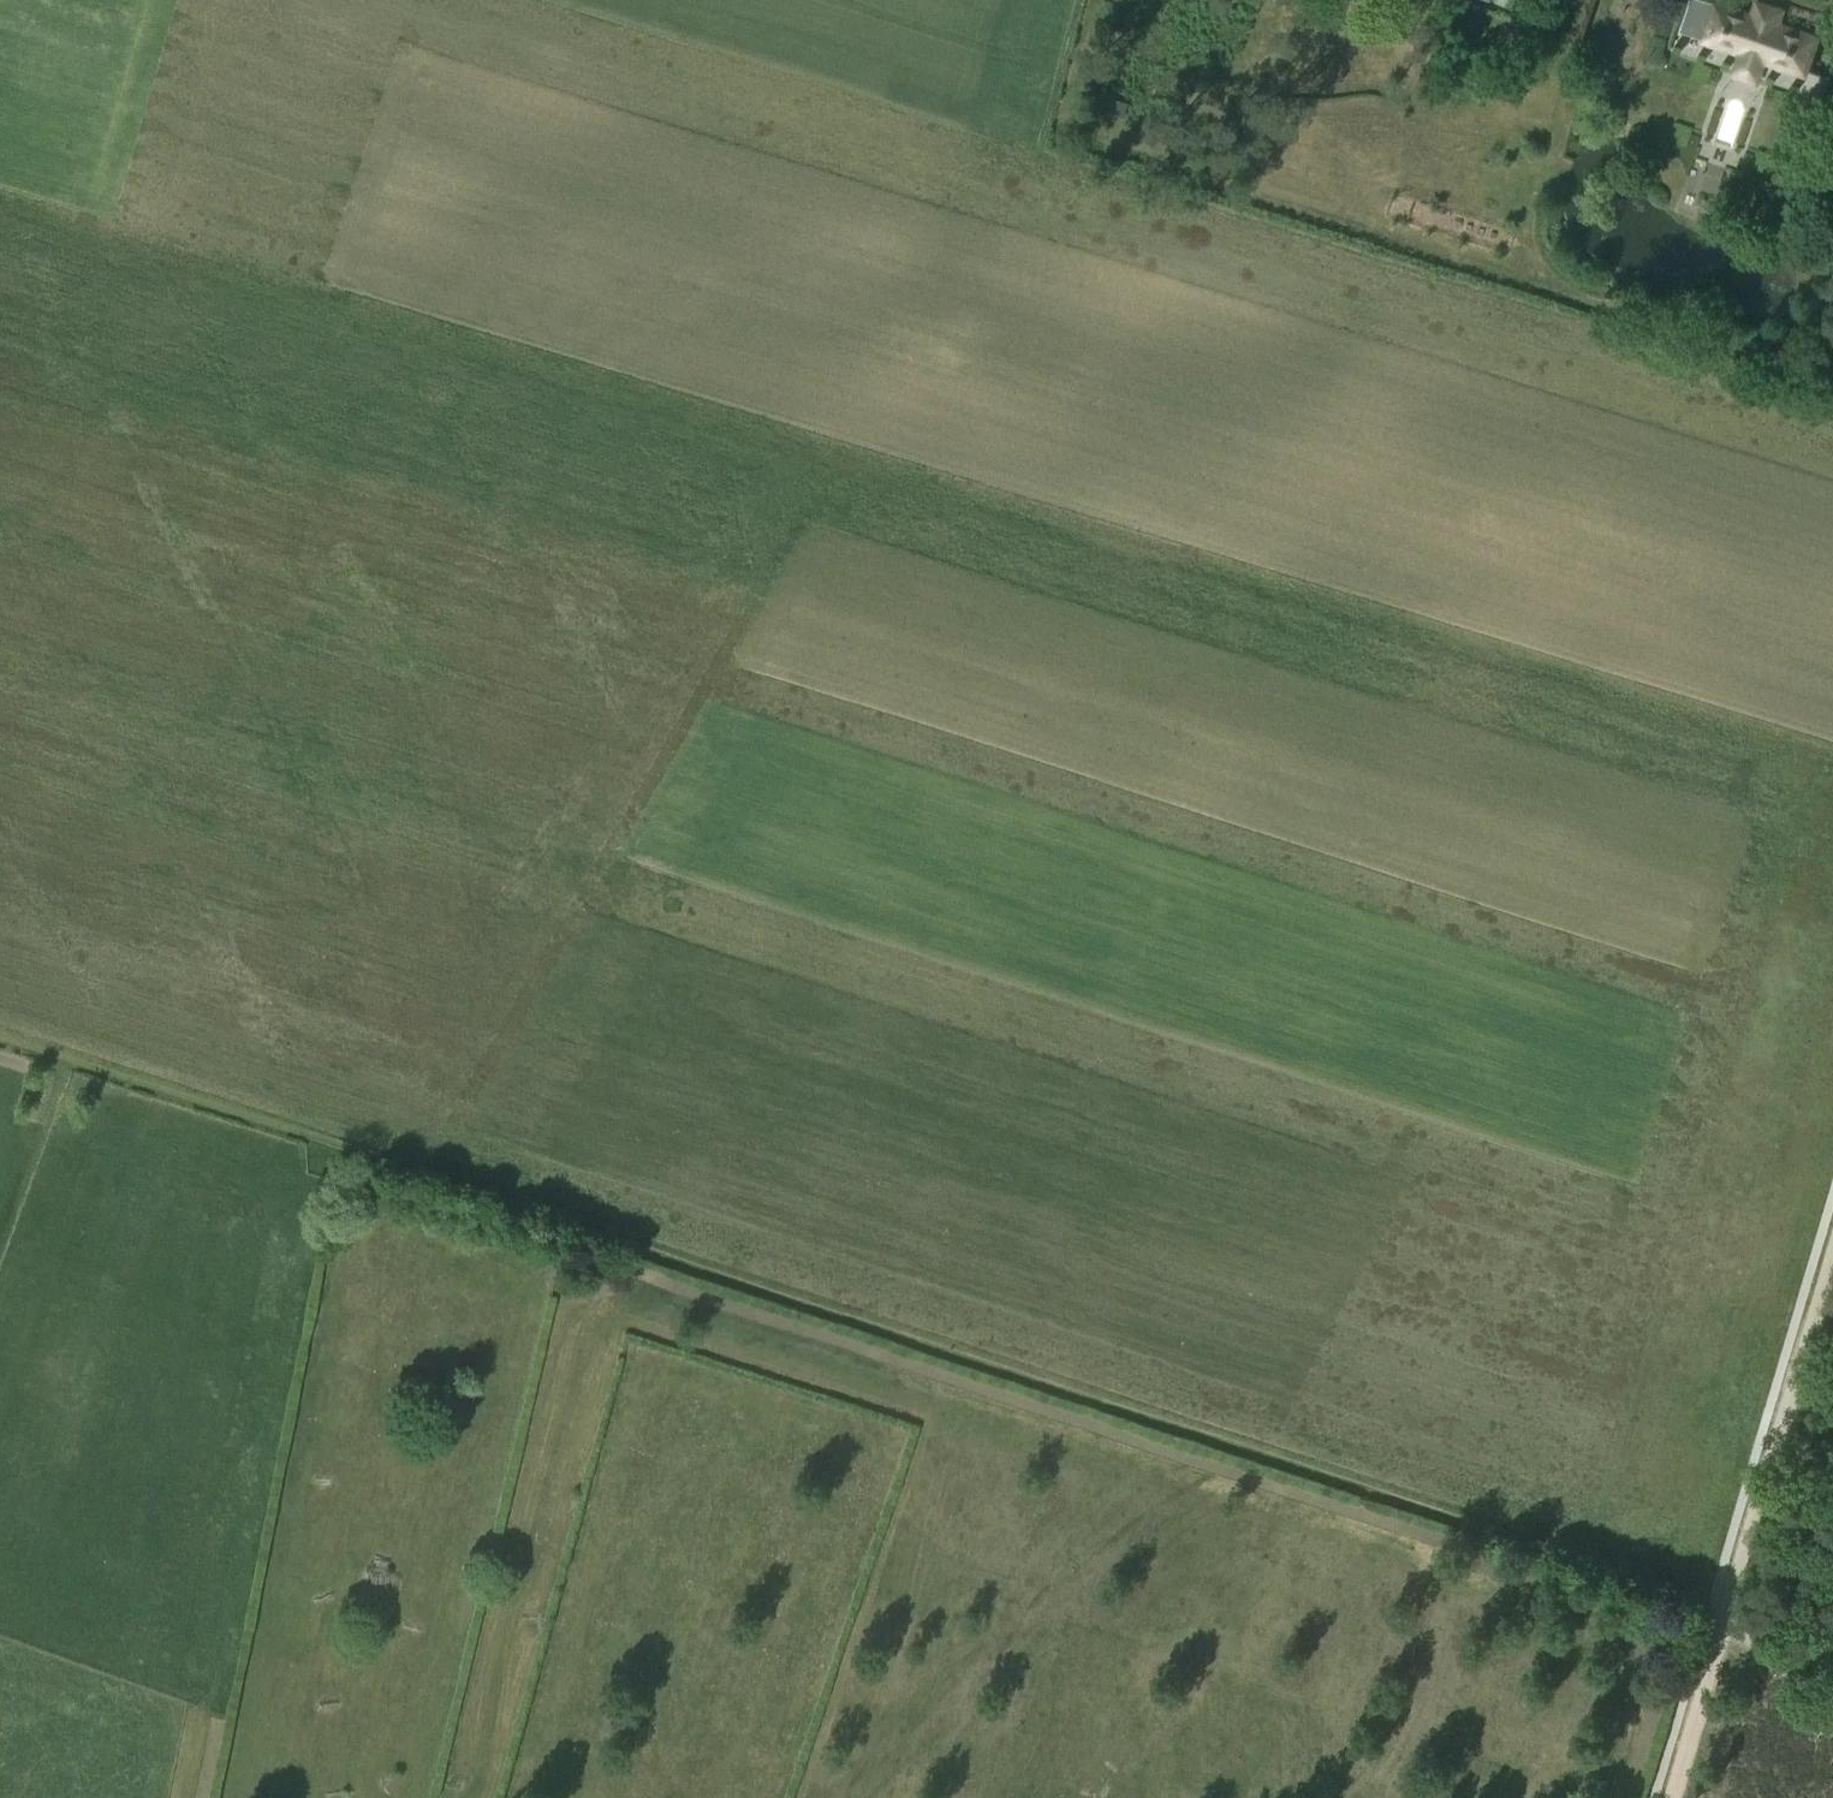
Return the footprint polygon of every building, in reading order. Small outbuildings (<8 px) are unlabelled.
[(1716,5),(1705,37),(1711,39),(1710,41),(1727,47),(1728,45),(1744,50),(1742,55),(1760,61),(1762,56),(1780,62),(1779,64),(1796,70),(1796,68),(1803,70),(1814,38),(1774,25),(1777,16),(1756,9),(1753,17),(1716,5)]
